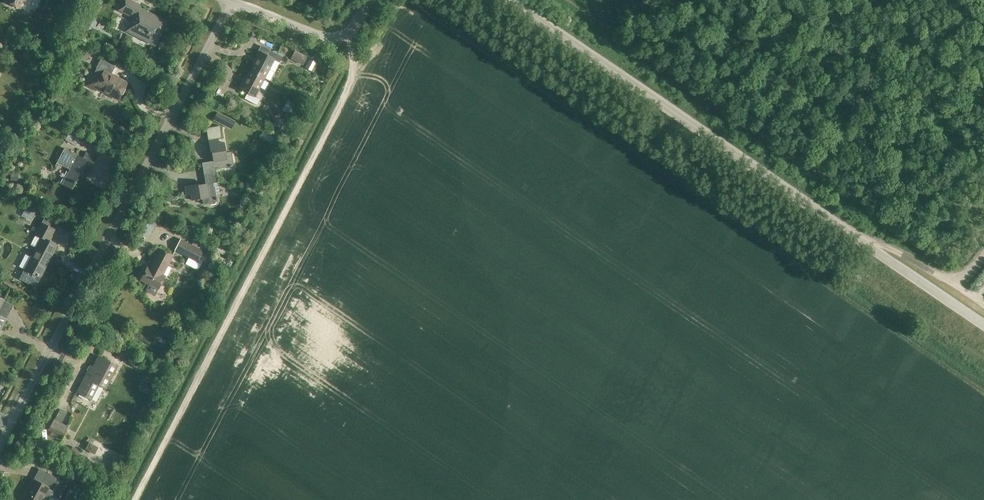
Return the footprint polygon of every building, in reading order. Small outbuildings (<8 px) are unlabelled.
[(18,9),(22,0),(24,1),(25,0),(6,0),(5,1),(18,9)] [(153,43),(164,23),(151,16),(150,17),(138,10),(140,6),(129,0),(123,0),(118,10),(133,17),(127,29),(136,34),(135,35),(144,40),(145,38),(153,43)] [(83,21),(80,27),(87,30),(90,25),(83,21)] [(49,47),(45,55),(53,59),(58,52),(49,47)] [(84,50),(80,58),(86,61),(90,53),(84,50)] [(274,72),(268,69),(274,59),(279,62),(282,56),(270,50),(267,55),(258,51),(254,58),(256,59),(250,70),(264,78),(269,80),(274,72)] [(290,59),(303,65),(307,57),(295,50),(290,59)] [(111,74),(115,67),(100,59),(96,68),(94,73),(93,73),(86,85),(95,90),(97,87),(105,91),(106,93),(118,99),(120,94),(121,95),(123,94),(125,90),(125,88),(124,88),(127,82),(111,74)] [(310,59),(305,67),(312,71),(312,70),(314,71),(317,65),(315,64),(316,62),(310,59)] [(264,78),(250,70),(244,82),(242,81),(239,88),(247,92),(244,98),(257,105),(260,99),(254,96),(264,78)] [(217,111),(213,119),(222,124),(226,116),(217,111)] [(284,121),(276,117),(273,125),(280,129),(284,121)] [(287,133),(290,126),(285,123),(282,130),(287,133)] [(218,144),(217,139),(222,138),(219,126),(206,128),(208,141),(209,141),(210,151),(211,151),(213,161),(202,163),(205,184),(196,186),(196,184),(185,186),(186,195),(191,194),(192,200),(202,198),(203,204),(210,203),(211,204),(215,204),(216,202),(217,202),(214,186),(213,186),(213,183),(217,182),(215,168),(218,167),(218,168),(234,166),(231,152),(225,153),(224,143),(218,144)] [(262,132),(260,138),(271,142),(274,137),(262,132)] [(65,140),(78,146),(81,139),(68,133),(65,140)] [(64,148),(56,163),(69,170),(62,185),(71,189),(74,183),(75,183),(75,181),(85,178),(85,175),(88,169),(90,169),(96,157),(85,152),(82,157),(64,148)] [(166,201),(159,203),(161,211),(168,209),(166,201)] [(26,206),(23,212),(32,217),(35,211),(26,206)] [(149,237),(157,221),(149,218),(142,233),(149,237)] [(25,254),(19,266),(25,268),(20,278),(35,286),(40,277),(41,277),(57,245),(49,241),(55,229),(40,221),(34,233),(41,237),(31,256),(25,254)] [(175,250),(197,261),(203,250),(181,238),(175,250)] [(140,279),(158,288),(165,276),(162,274),(172,255),(160,249),(149,268),(147,266),(140,279)] [(176,329),(172,337),(177,340),(181,332),(176,329)] [(181,346),(184,338),(180,336),(176,343),(181,346)] [(89,338),(83,350),(88,352),(91,345),(90,344),(93,339),(89,338)] [(76,393),(90,400),(98,385),(106,389),(118,365),(99,355),(93,366),(91,365),(76,393)] [(149,366),(135,358),(131,366),(145,373),(149,366)] [(48,429),(62,437),(68,426),(54,419),(48,429)] [(94,455),(98,447),(92,444),(89,452),(94,455)] [(77,450),(72,447),(69,452),(77,457),(79,453),(76,451),(77,450)] [(58,478),(46,473),(41,483),(33,479),(22,499),(42,499),(44,497),(48,499),(50,494),(63,499),(73,482),(64,477),(62,481),(58,478)]
